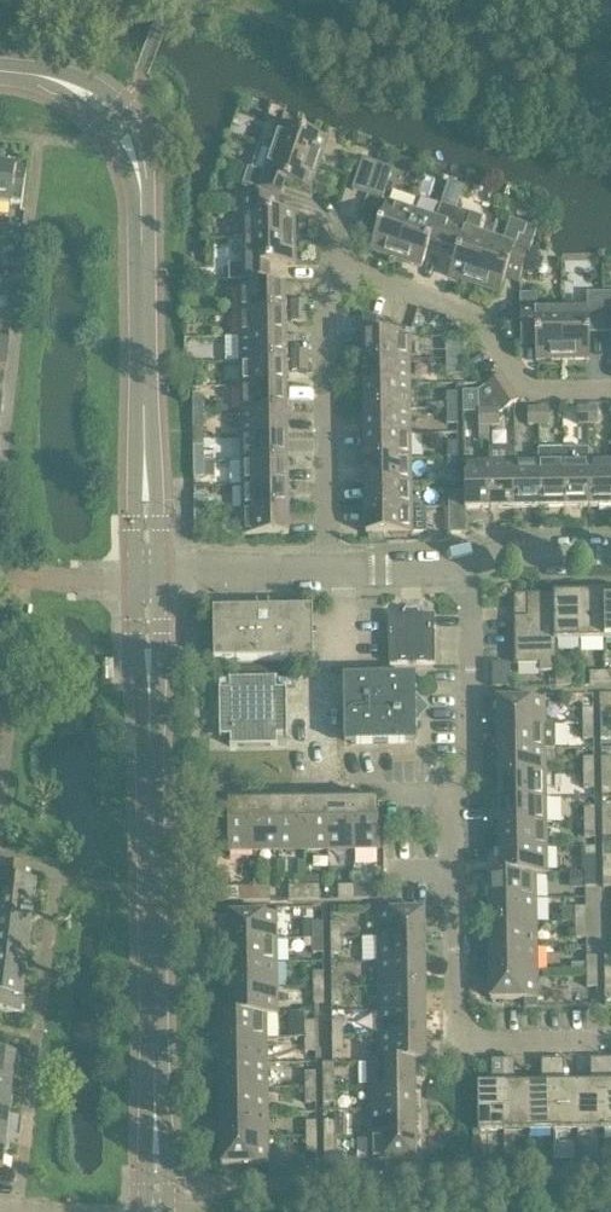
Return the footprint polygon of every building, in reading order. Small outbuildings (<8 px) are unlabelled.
[(280,125),(271,150),(321,167),(329,141),(280,125)] [(321,167),(271,150),(260,146),(252,170),(249,170),(244,185),(282,198),(287,184),(312,192),(321,167)] [(353,191),(368,197),(379,165),(364,160),(353,191)] [(379,165),(368,197),(383,202),(394,170),(379,165)] [(23,208),(28,170),(0,166),(0,205),(23,208)] [(296,239),(296,212),(269,213),(269,198),(229,199),(229,215),(234,215),(234,240),(244,240),(296,239)] [(371,252),(397,261),(413,211),(388,203),(371,252)] [(431,244),(444,249),(457,211),(442,206),(437,219),(413,211),(397,261),(422,269),(431,244)] [(449,278),(475,287),(491,237),(479,233),(484,220),(457,211),(444,249),(458,253),(449,278)] [(491,237),(475,287),(500,296),(509,270),(522,275),(537,230),(511,221),(504,242),(491,237)] [(296,239),(244,240),(244,266),(230,266),(230,282),(270,281),(270,267),(297,266),(296,239)] [(240,289),(240,315),(287,314),(286,288),(240,289)] [(588,309),(563,310),(563,362),(590,362),(590,335),(604,335),(604,295),(588,295),(588,309)] [(563,362),(563,310),(537,310),(537,296),(521,296),(521,336),(536,336),(536,362),(563,362)] [(292,304),(292,314),(308,314),(308,303),(292,304)] [(240,315),(241,339),(287,338),(287,314),(240,315)] [(308,314),(292,314),(292,324),(308,324),(308,314)] [(447,348),(447,360),(447,367),(464,367),(464,358),(463,335),(447,336),(447,348)] [(364,337),(364,363),(410,362),(410,336),(364,337)] [(8,353),(10,339),(0,338),(0,352),(8,353)] [(241,339),(241,364),(287,363),(287,338),(241,339)] [(0,352),(0,366),(7,366),(8,353),(0,352)] [(293,353),(293,363),(309,363),(309,353),(293,353)] [(364,363),(365,387),(411,386),(410,362),(364,363)] [(241,364),(241,388),(288,388),(287,363),(241,364)] [(309,363),(293,363),(293,374),(309,374),(309,363)] [(464,367),(447,367),(447,377),(464,377),(464,367)] [(489,411),(489,404),(510,389),(503,377),(484,389),(479,392),(464,393),(464,413),(479,412),(479,427),(479,441),(489,441),(488,427),(490,427),(489,411)] [(365,387),(365,412),(411,411),(411,386),(365,387)] [(241,388),(242,413),(288,413),(288,388),(241,388)] [(519,402),(510,389),(489,404),(490,427),(500,427),(500,415),(519,402)] [(448,404),(448,410),(459,410),(458,394),(448,395),(448,404)] [(193,398),(194,414),(204,414),(204,398),(193,398)] [(459,410),(448,410),(448,426),(459,426),(459,410)] [(549,410),(539,411),(539,426),(549,426),(549,410)] [(588,426),(588,410),(578,410),(578,426),(588,426)] [(599,410),(588,410),(588,426),(599,426),(599,410)] [(365,412),(365,436),(412,436),(411,411),(365,412)] [(539,426),(539,411),(528,411),(528,427),(539,426)] [(242,413),(242,438),(288,438),(288,413),(242,413)] [(204,414),(194,414),(194,430),(205,429),(204,414)] [(365,436),(366,461),(412,460),(412,436),(365,436)] [(242,438),(242,463),(289,462),(288,438),(242,438)] [(448,444),(449,460),(459,460),(459,444),(448,444)] [(194,448),(194,464),(205,463),(205,448),(194,448)] [(539,451),(540,463),(540,510),(565,509),(564,463),(564,451),(539,451)] [(564,451),(564,463),(565,509),(590,509),(589,463),(589,451),(564,451)] [(490,452),(490,464),(491,510),(516,510),(515,464),(515,452),(490,452)] [(366,461),(366,486),(412,485),(412,460),(366,461)] [(459,460),(449,460),(449,475),(459,475),(459,460)] [(242,463),(243,488),(289,487),(289,462),(242,463)] [(589,463),(590,509),(610,509),(610,462),(589,463)] [(205,463),(194,464),(195,479),(205,479),(205,463)] [(540,463),(515,464),(516,510),(540,510),(540,463)] [(465,465),(465,493),(465,504),(466,511),(491,510),(490,464),(465,465)] [(366,486),(366,510),(413,510),(412,485),(366,486)] [(243,488),(243,512),(289,512),(289,487),(243,488)] [(449,494),(449,504),(465,504),(465,493),(449,494)] [(195,497),(195,513),(206,513),(206,497),(195,497)] [(465,504),(449,504),(450,535),(467,535),(466,511),(465,504)] [(413,510),(366,510),(367,536),(413,535),(413,510)] [(289,512),(243,512),(244,538),(290,537),(289,512)] [(206,513),(195,513),(195,528),(206,528),(206,513)] [(555,657),(554,595),(514,596),(515,666),(540,666),(540,673),(557,673),(557,657),(555,657)] [(580,595),(554,595),(555,657),(557,657),(557,641),(581,641),(580,595)] [(603,595),(580,595),(581,641),(604,641),(603,595)] [(389,618),(390,666),(436,665),(435,617),(421,617),(420,615),(420,614),(419,612),(418,611),(417,610),(416,610),(414,609),(412,609),(411,609),(409,609),(408,610),(406,611),(405,613),(405,614),(404,615),(404,617),(389,618)] [(314,612),(214,613),(215,662),(212,662),(212,663),(315,662),(314,612)] [(3,631),(2,645),(15,647),(17,633),(3,631)] [(15,647),(2,645),(0,659),(14,661),(15,647)] [(510,665),(493,666),(493,689),(511,689),(510,665)] [(606,685),(606,674),(590,674),(590,685),(606,685)] [(557,678),(557,688),(572,688),(572,677),(557,678)] [(344,679),(345,746),(417,745),(417,678),(344,679)] [(279,747),(279,746),(278,746),(278,736),(287,736),(287,737),(288,737),(288,689),(286,689),(286,690),(277,690),(277,681),(278,681),(278,679),(229,680),(229,681),(230,681),(230,691),(221,691),(221,690),(220,690),(220,706),(217,706),(217,723),(220,723),(221,738),(222,738),(222,737),(231,737),(231,746),(230,746),(230,748),(279,747)] [(8,704),(10,691),(0,689),(0,703),(8,704)] [(498,701),(499,727),(546,726),(545,700),(498,701)] [(583,710),(583,726),(594,726),(594,710),(583,710)] [(601,725),(610,725),(610,710),(601,710),(601,725)] [(601,725),(601,741),(610,741),(610,725),(601,725)] [(499,727),(499,752),(546,751),(556,751),(555,726),(546,726),(499,727)] [(594,726),(583,726),(584,741),(594,741),(594,726)] [(499,752),(499,776),(546,775),(546,751),(499,752)] [(602,775),(610,775),(610,759),(602,759),(602,775)] [(584,760),(584,775),(595,775),(595,760),(584,760)] [(499,776),(500,801),(547,800),(546,775),(499,776)] [(595,775),(584,775),(584,790),(595,790),(595,775)] [(602,775),(602,790),(610,790),(610,775),(602,775)] [(500,801),(500,826),(547,825),(547,800),(500,801)] [(379,804),(353,805),(354,852),(380,851),(379,804)] [(304,805),(279,806),(280,853),(304,852),(304,805)] [(328,805),(304,805),(304,852),(329,852),(328,805)] [(353,805),(328,805),(329,852),(354,852),(353,805)] [(255,853),(254,806),(228,806),(229,853),(255,853)] [(279,806),(254,806),(255,853),(280,853),(279,806)] [(585,809),(585,824),(596,824),(595,809),(585,809)] [(603,824),(610,824),(610,809),(602,809),(603,824)] [(596,824),(585,824),(585,839),(596,839),(596,824)] [(603,824),(603,839),(610,839),(610,824),(603,824)] [(500,826),(500,850),(547,849),(547,825),(500,826)] [(500,850),(501,875),(501,876),(536,875),(536,876),(548,875),(547,849),(500,850)] [(585,858),(586,874),(596,873),(596,858),(585,858)] [(33,913),(36,884),(30,883),(32,871),(0,867),(0,909),(33,913)] [(256,903),(256,889),(254,871),(240,871),(240,903),(256,903)] [(596,873),(586,874),(569,874),(569,890),(586,890),(586,889),(596,889),(596,873)] [(489,875),(490,901),(537,900),(536,876),(536,875),(501,876),(501,875),(489,875)] [(354,901),(354,887),(339,888),(339,902),(354,901)] [(369,887),(354,887),(354,901),(369,901),(369,887)] [(305,902),(305,888),(289,888),(290,902),(305,902)] [(320,888),(305,888),(305,902),(320,902),(320,888)] [(271,889),(256,889),(256,903),(271,903),(271,889)] [(490,901),(490,926),(537,925),(537,900),(490,901)] [(30,942),(33,913),(0,909),(0,938),(30,942)] [(575,909),(576,924),(586,924),(586,909),(575,909)] [(378,913),(378,939),(425,938),(425,912),(378,913)] [(230,915),(230,941),(277,941),(277,915),(230,915)] [(331,924),(331,940),(342,940),(342,924),(331,924)] [(586,924),(576,924),(576,940),(587,940),(586,924)] [(313,925),(314,940),(324,940),(324,925),(313,925)] [(490,926),(490,950),(537,950),(537,925),(490,926)] [(26,971),(30,942),(0,938),(0,968),(26,971)] [(378,939),(378,964),(425,963),(425,938),(378,939)] [(324,940),(314,940),(314,955),(325,955),(324,940)] [(342,940),(331,940),(331,955),(342,955),(342,940)] [(230,941),(231,966),(278,965),(277,941),(230,941)] [(490,950),(491,975),(538,974),(537,950),(490,950)] [(587,958),(587,973),(598,973),(597,958),(587,958)] [(378,964),(379,988),(426,987),(425,963),(378,964)] [(231,966),(231,991),(278,990),(278,965),(231,966)] [(314,965),(314,989),(325,989),(325,965),(314,965)] [(0,968),(0,1012),(21,1015),(23,1000),(26,971),(0,968)] [(598,973),(587,973),(587,989),(598,989),(598,973)] [(332,974),(332,989),(342,989),(342,974),(332,974)] [(538,974),(491,975),(491,1001),(538,1000),(538,974)] [(379,988),(379,1013),(426,1012),(426,987),(379,988)] [(325,989),(314,989),(315,1005),(325,1004),(325,989)] [(342,989),(332,989),(332,1004),(343,1004),(342,989)] [(231,991),(231,1015),(231,1016),(267,1015),(267,1016),(279,1016),(278,990),(231,991)] [(379,1013),(379,1038),(426,1037),(426,1012),(379,1013)] [(220,1016),(220,1041),(267,1041),(267,1016),(267,1015),(231,1016),(231,1015),(220,1016)] [(304,1023),(305,1039),(315,1038),(315,1023),(304,1023)] [(332,1023),(332,1038),(343,1038),(343,1023),(332,1023)] [(379,1038),(380,1062),(380,1063),(415,1062),(415,1063),(427,1063),(426,1037),(379,1038)] [(315,1038),(305,1039),(305,1054),(316,1054),(315,1038)] [(343,1038),(332,1038),(333,1053),(343,1053),(343,1038)] [(220,1041),(221,1066),(268,1066),(267,1041),(220,1041)] [(13,1086),(17,1056),(0,1054),(0,1084),(13,1086)] [(591,1084),(578,1084),(579,1131),(603,1131),(602,1060),(590,1060),(591,1084)] [(602,1060),(603,1131),(610,1131),(610,1060),(602,1060)] [(505,1132),(503,1061),(492,1062),(492,1085),(478,1085),(479,1133),(505,1132)] [(515,1061),(503,1061),(505,1132),(529,1132),(528,1085),(515,1085),(515,1061)] [(541,1085),(528,1085),(529,1132),(554,1131),(553,1061),(541,1061),(541,1085)] [(564,1061),(553,1061),(554,1131),(579,1131),(578,1084),(565,1084),(564,1061)] [(368,1063),(369,1089),(416,1088),(415,1063),(415,1062),(380,1063),(380,1062),(368,1063)] [(323,1065),(324,1090),(334,1090),(334,1065),(323,1065)] [(221,1066),(221,1091),(268,1090),(268,1066),(221,1066)] [(305,1074),(306,1089),(316,1089),(316,1074),(305,1074)] [(10,1115),(13,1086),(0,1084),(0,1113),(10,1115)] [(369,1089),(369,1113),(416,1113),(416,1088),(369,1089)] [(316,1089),(306,1089),(306,1105),(317,1105),(316,1089)] [(221,1091),(221,1115),(268,1115),(268,1090),(221,1091)] [(334,1090),(324,1090),(324,1105),(335,1105),(334,1090)] [(7,1143),(10,1115),(0,1113),(0,1143),(7,1143)] [(369,1113),(369,1138),(416,1137),(416,1113),(369,1113)] [(221,1115),(222,1140),(269,1139),(268,1115),(221,1115)] [(324,1124),(324,1139),(335,1139),(335,1138),(348,1137),(348,1116),(335,1117),(335,1124),(324,1124)] [(306,1123),(307,1139),(317,1138),(317,1123),(306,1123)] [(416,1137),(369,1138),(370,1164),(416,1163),(416,1137)] [(317,1138),(307,1139),(307,1154),(317,1154),(317,1138)] [(269,1139),(222,1140),(222,1166),(269,1165),(269,1139)] [(335,1139),(324,1139),(325,1154),(325,1175),(334,1175),(334,1154),(335,1154),(335,1139)]
